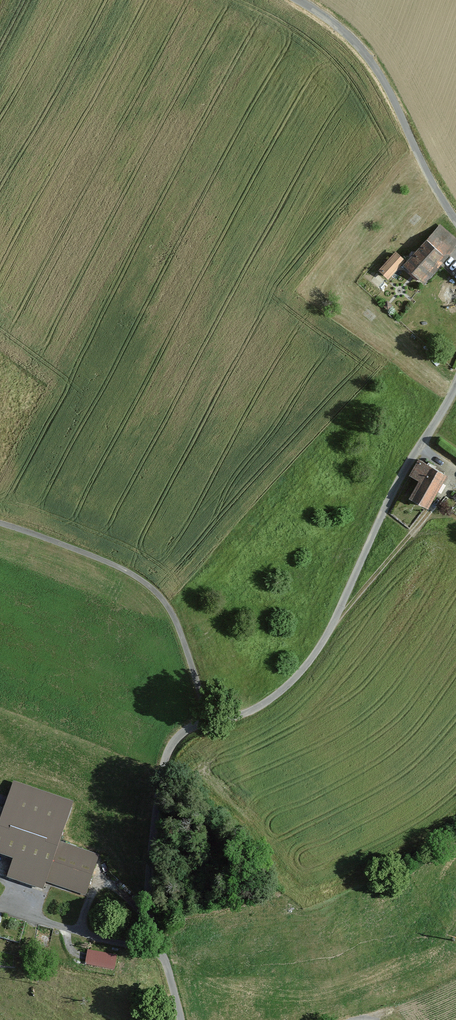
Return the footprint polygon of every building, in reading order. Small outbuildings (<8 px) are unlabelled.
[(438,226),(403,265),(423,285),(455,246),(455,241),(438,226)] [(403,261),(395,254),(379,271),(387,279),(403,261)] [(446,476),(418,460),(410,476),(420,482),(410,498),(428,508),(446,476)] [(14,782),(5,809),(0,807),(0,853),(15,858),(10,874),(41,884),(44,875),(86,889),(97,855),(56,841),(70,800),(14,782)] [(88,950),(86,965),(115,968),(117,954),(88,950)]
